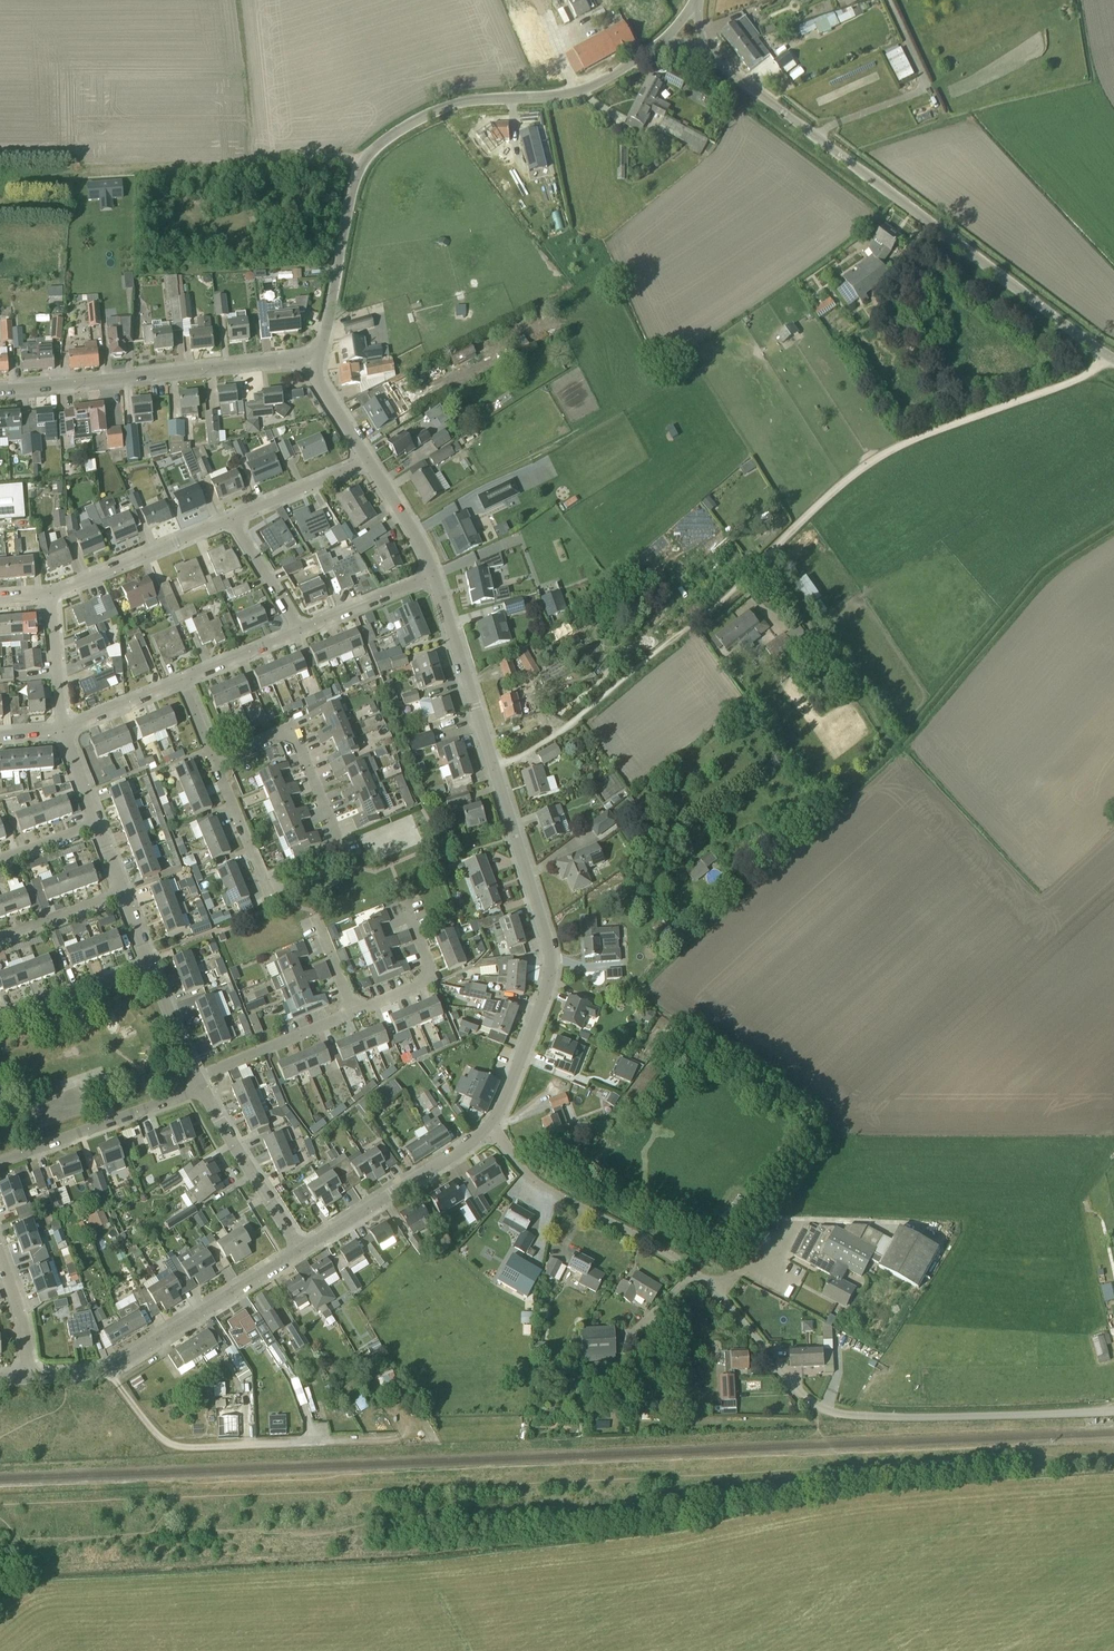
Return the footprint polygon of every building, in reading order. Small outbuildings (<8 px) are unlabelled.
[(591,11),(585,0),(568,0),(552,8),(561,26),(591,11)] [(599,21),(615,12),(609,0),(588,0),(599,21)] [(535,7),(517,14),(535,60),(554,52),(535,7)] [(817,29),(820,34),(856,17),(852,7),(845,9),(834,13),(798,27),(803,36),(817,29)] [(737,53),(757,38),(757,37),(750,28),(752,26),(745,17),(737,23),(736,22),(722,33),(737,53)] [(635,42),(623,20),(573,48),(574,50),(566,54),(576,74),(584,70),(635,42)] [(774,25),(761,30),(763,35),(776,31),(774,25)] [(770,55),(757,38),(737,53),(750,70),(770,55)] [(885,54),(898,81),(913,74),(900,47),(885,54)] [(781,71),(782,70),(794,61),(787,51),(774,61),(781,71)] [(665,81),(674,86),(681,90),(688,77),(683,74),(683,73),(672,67),(665,81)] [(669,110),(671,106),(658,99),(665,85),(659,82),(649,77),(638,97),(654,105),(655,103),(669,110)] [(638,97),(625,123),(635,128),(641,131),(651,111),(664,118),(665,117),(669,110),(655,103),(654,105),(638,97)] [(664,118),(659,128),(688,144),(686,147),(700,154),(708,140),(686,128),(679,125),(665,117),(664,118)] [(510,135),(509,123),(492,124),(492,135),(492,140),(500,139),(501,153),(510,153),(510,135)] [(538,129),(520,134),(531,168),(549,163),(538,129)] [(525,172),(534,216),(550,213),(541,169),(525,172)] [(88,182),(88,198),(121,198),(121,182),(88,182)] [(843,276),(848,283),(838,289),(849,305),(859,298),(863,303),(869,298),(867,295),(874,289),(877,293),(893,281),(889,277),(880,264),(891,250),(891,251),(901,237),(886,226),(879,234),(876,239),(868,248),(873,254),(855,267),(858,270),(854,273),(851,270),(843,276)] [(181,321),(190,320),(187,297),(183,298),(180,276),(176,277),(177,286),(181,321)] [(176,277),(163,277),(167,302),(170,302),(173,324),(181,323),(181,321),(177,286),(176,277)] [(62,287),(48,288),(48,298),(63,298),(62,287)] [(98,295),(87,296),(88,305),(87,305),(89,327),(101,326),(98,295)] [(214,298),(217,316),(227,315),(225,296),(214,298)] [(282,315),(284,333),(299,331),(297,313),(305,312),(308,297),(295,298),(296,307),(290,307),(290,314),(282,315)] [(818,320),(837,307),(830,297),(811,310),(818,320)] [(269,335),(284,333),(282,315),(281,304),(279,301),(275,301),(273,305),(267,306),(266,302),(257,303),(258,313),(259,324),(268,323),(269,335)] [(248,340),(245,312),(235,314),(236,323),(227,324),(229,342),(248,340)] [(52,340),(60,340),(61,319),(62,314),(54,314),(54,319),(52,318),(51,337),(51,340),(52,340)] [(133,316),(106,320),(109,345),(110,356),(113,356),(114,358),(121,357),(122,355),(126,355),(125,343),(132,342),(133,342),(133,331),(133,316)] [(198,332),(189,333),(191,351),(213,349),(212,338),(210,317),(197,319),(198,332)] [(370,317),(356,321),(357,326),(359,331),(372,327),(371,322),(370,317)] [(11,321),(1,322),(2,343),(13,342),(12,329),(11,321)] [(154,351),(156,351),(158,353),(162,352),(163,350),(172,349),(170,332),(169,324),(161,325),(161,321),(152,322),(152,326),(142,328),(143,333),(144,344),(154,343),(154,351)] [(794,323),(779,333),(784,341),(799,331),(794,323)] [(20,348),(22,348),(22,345),(21,328),(12,329),(13,342),(13,349),(20,348)] [(38,370),(54,369),(52,346),(52,340),(51,340),(51,337),(44,337),(44,339),(36,340),(37,351),(38,370)] [(365,338),(340,342),(343,363),(345,363),(346,367),(380,361),(382,361),(381,357),(382,357),(381,347),(366,349),(365,338)] [(518,359),(531,351),(525,340),(512,348),(518,359)] [(99,368),(98,356),(96,342),(84,343),(85,351),(68,352),(70,370),(99,368)] [(453,366),(475,355),(469,343),(447,354),(453,366)] [(37,351),(29,351),(28,344),(22,345),(22,348),(20,348),(22,371),(38,370),(37,351)] [(8,372),(6,349),(0,349),(0,372),(8,372)] [(706,366),(697,350),(692,353),(700,369),(706,366)] [(380,361),(346,367),(342,368),(339,368),(342,386),(360,383),(362,394),(395,377),(392,360),(380,362),(380,361)] [(378,430),(387,425),(396,419),(387,404),(396,399),(387,383),(376,389),(367,394),(372,404),(364,408),(378,430)] [(236,402),(235,400),(234,389),(218,391),(219,404),(221,416),(236,414),(235,402),(236,402)] [(255,403),(245,405),(245,408),(246,419),(257,417),(272,416),(272,413),(274,413),(283,419),(290,409),(282,404),(280,390),(277,390),(277,389),(271,389),(272,391),(262,392),(262,394),(254,395),(255,403)] [(302,391),(291,392),(292,399),(303,398),(302,391)] [(197,407),(197,404),(196,393),(179,395),(182,416),(198,414),(197,407)] [(149,399),(131,401),(133,412),(133,417),(144,416),(145,423),(148,423),(152,423),(151,415),(151,410),(149,399)] [(88,406),(92,434),(106,432),(104,418),(105,418),(103,404),(88,406)] [(443,404),(427,411),(431,420),(438,417),(441,425),(450,421),(443,404)] [(92,438),(92,434),(88,406),(73,407),(74,411),(64,412),(67,436),(74,435),(75,440),(92,438)] [(52,423),(51,410),(44,411),(43,409),(38,410),(37,411),(36,412),(37,422),(37,424),(29,425),(29,428),(30,428),(32,453),(33,465),(41,464),(40,453),(42,453),(41,435),(45,435),(52,434),(52,442),(56,441),(56,434),(55,423),(52,423)] [(216,412),(206,413),(208,446),(219,444),(218,432),(216,412)] [(31,453),(32,453),(30,428),(29,428),(21,429),(20,413),(5,414),(7,439),(18,439),(18,441),(21,441),(22,456),(31,455),(31,453)] [(248,422),(246,422),(248,435),(259,433),(258,421),(257,421),(248,422)] [(170,456),(180,453),(190,451),(190,443),(183,443),(183,436),(182,422),(169,422),(169,436),(170,456)] [(135,427),(124,428),(127,460),(138,459),(135,427)] [(109,450),(123,448),(121,428),(107,430),(109,450)] [(406,456),(431,439),(425,429),(408,440),(404,434),(387,445),(396,458),(404,453),(406,456)] [(270,431),(264,432),(267,441),(273,439),(270,431)] [(431,439),(437,448),(450,439),(444,431),(431,439)] [(319,436),(308,440),(296,445),(289,448),(287,442),(279,446),(285,460),(293,457),(293,455),(300,452),(304,462),(326,453),(319,436)] [(232,444),(239,459),(245,456),(239,441),(232,444)] [(150,446),(152,456),(169,452),(167,442),(150,446)] [(449,446),(430,458),(435,467),(454,455),(454,454),(461,450),(456,443),(449,447),(449,446)] [(249,464),(248,464),(255,481),(255,480),(267,476),(268,478),(280,473),(273,456),(279,453),(275,444),(257,451),(255,456),(257,460),(249,464)] [(203,448),(191,451),(200,473),(201,473),(203,477),(211,474),(205,460),(208,458),(203,448)] [(191,477),(200,473),(191,451),(190,451),(180,453),(191,477)] [(413,478),(410,480),(417,491),(425,504),(435,498),(443,493),(450,488),(440,472),(433,477),(428,469),(422,472),(413,478)] [(243,488),(235,471),(211,481),(218,499),(243,488)] [(512,480),(477,497),(484,511),(519,495),(512,480)] [(24,518),(21,485),(0,487),(0,521),(24,518)] [(181,492),(174,495),(175,498),(177,504),(182,514),(197,508),(204,505),(203,502),(199,492),(196,486),(181,492)] [(341,527),(351,542),(358,538),(353,530),(356,528),(374,516),(356,488),(340,498),(353,518),(351,520),(351,521),(341,527)] [(129,497),(134,510),(141,507),(136,494),(129,497)] [(113,498),(94,506),(100,520),(102,525),(104,531),(110,528),(115,541),(127,536),(127,537),(136,533),(128,513),(116,517),(114,506),(116,506),(113,498)] [(170,519),(166,509),(163,502),(142,511),(148,526),(162,520),(163,522),(170,519)] [(94,506),(85,509),(90,520),(92,522),(94,527),(95,526),(95,527),(102,525),(100,520),(94,506)] [(328,528),(325,522),(321,511),(310,516),(307,509),(293,514),(305,542),(314,538),(313,535),(328,528)] [(53,512),(55,528),(64,526),(62,511),(53,512)] [(457,556),(467,551),(481,544),(466,512),(452,519),(441,523),(457,556)] [(76,530),(74,517),(66,518),(67,531),(66,532),(70,544),(77,541),(83,554),(94,550),(95,551),(104,547),(95,527),(95,526),(94,527),(91,528),(89,521),(85,521),(82,523),(80,525),(82,530),(76,533),(76,530)] [(766,546),(772,539),(776,535),(789,523),(784,518),(771,530),(767,534),(760,540),(766,546)] [(272,552),(283,545),(286,550),(296,544),(281,520),(260,533),(272,552)] [(505,523),(492,529),(497,539),(510,533),(505,523)] [(347,539),(338,525),(330,530),(338,543),(347,539)] [(27,529),(28,530),(27,530),(28,543),(37,542),(35,528),(27,529)] [(358,538),(351,542),(357,552),(377,540),(371,531),(358,539),(358,538)] [(47,535),(39,536),(41,548),(46,559),(47,562),(45,563),(48,570),(50,569),(61,564),(62,565),(71,561),(67,551),(62,540),(57,542),(55,534),(48,536),(47,535)] [(393,546),(377,552),(386,573),(401,566),(393,546)] [(207,553),(216,576),(222,574),(223,576),(230,573),(241,569),(237,560),(231,550),(225,553),(222,547),(207,553)] [(325,550),(315,554),(317,559),(324,575),(332,571),(337,581),(341,591),(353,586),(349,577),(361,572),(367,570),(358,555),(355,557),(355,556),(338,563),(336,559),(331,561),(328,554),(327,555),(325,550)] [(15,552),(5,553),(6,562),(8,580),(21,579),(19,560),(18,553),(15,554),(15,552)] [(289,558),(279,562),(282,568),(295,562),(293,556),(289,558)] [(33,559),(19,560),(21,579),(34,577),(33,559)] [(476,572),(465,574),(472,605),(480,603),(480,606),(494,603),(494,600),(493,600),(492,592),(487,570),(485,559),(475,564),(476,572)] [(212,581),(210,576),(203,578),(196,560),(184,564),(183,563),(174,566),(178,577),(176,578),(182,592),(191,588),(192,590),(205,585),(210,597),(217,594),(212,581)] [(295,562),(282,568),(286,576),(302,569),(299,561),(295,562)] [(317,576),(297,585),(306,606),(326,597),(317,576)] [(122,586),(121,587),(126,597),(130,605),(132,610),(144,605),(146,610),(158,605),(152,591),(148,581),(147,578),(136,582),(123,588),(122,586)] [(219,578),(212,581),(217,594),(231,589),(227,580),(221,582),(219,578)] [(165,599),(171,614),(172,613),(179,611),(179,610),(173,595),(168,582),(160,586),(165,599)] [(235,598),(250,592),(246,583),(231,590),(235,598)] [(559,591),(539,598),(547,618),(567,610),(559,591)] [(98,606),(96,601),(95,600),(72,609),(79,625),(85,623),(87,629),(92,627),(100,624),(102,623),(117,616),(113,606),(109,595),(100,599),(106,613),(97,617),(93,608),(98,606)] [(524,611),(520,598),(503,602),(507,616),(524,611)] [(171,614),(165,599),(159,601),(165,616),(171,614)] [(179,611),(184,622),(192,619),(191,617),(197,615),(193,605),(187,607),(179,610),(179,611)] [(245,612),(236,616),(237,618),(238,623),(243,633),(260,626),(267,623),(266,621),(260,606),(249,610),(245,612)] [(421,622),(415,606),(389,616),(392,623),(396,632),(421,622)] [(769,628),(753,608),(712,641),(719,649),(724,645),(728,651),(740,641),(746,648),(761,636),(760,635),(769,628)] [(184,622),(179,611),(172,613),(177,625),(184,622)] [(369,623),(377,621),(375,612),(367,614),(369,623)] [(225,640),(220,630),(220,629),(221,628),(218,619),(208,623),(205,615),(192,620),(202,645),(214,640),(216,644),(225,640)] [(21,617),(23,642),(27,641),(27,642),(30,642),(30,635),(37,634),(35,616),(21,617)] [(485,648),(496,645),(510,641),(502,616),(478,624),(485,648)] [(8,618),(11,643),(20,643),(21,649),(27,648),(27,642),(27,641),(23,642),(21,617),(8,618)] [(0,644),(11,643),(8,618),(0,619),(0,644)] [(396,632),(399,640),(402,648),(428,638),(421,622),(396,632)] [(367,643),(373,641),(376,640),(369,624),(361,628),(367,643)] [(568,624),(549,636),(553,642),(567,633),(565,629),(569,626),(568,624)] [(792,644),(802,636),(805,634),(799,626),(797,628),(786,635),(784,633),(764,647),(773,659),(793,645),(792,644)] [(125,657),(129,668),(133,678),(149,671),(140,649),(146,646),(140,633),(138,628),(128,633),(130,637),(134,635),(137,642),(129,646),(132,654),(125,657)] [(167,632),(154,637),(160,655),(165,665),(172,662),(170,659),(183,654),(183,655),(186,653),(181,643),(178,634),(176,628),(167,632)] [(344,635),(351,653),(363,648),(355,630),(344,635)] [(82,660),(92,655),(104,650),(98,635),(75,644),(82,660)] [(351,653),(344,635),(332,640),(340,658),(351,653)] [(340,658),(332,640),(321,645),(328,662),(340,658)] [(390,660),(402,656),(399,647),(389,650),(378,653),(373,641),(367,643),(375,663),(390,659),(390,660)] [(109,659),(112,659),(120,655),(119,644),(105,649),(109,659)] [(317,667),(328,662),(321,645),(309,650),(317,667)] [(515,654),(529,677),(539,671),(530,655),(533,653),(529,646),(515,654)] [(21,655),(25,655),(26,671),(41,669),(39,652),(28,653),(27,648),(21,649),(21,655)] [(287,659),(295,676),(306,671),(299,654),(287,659)] [(12,668),(13,671),(19,672),(26,671),(25,655),(21,655),(17,656),(18,665),(12,665),(12,668)] [(112,659),(113,668),(112,669),(89,678),(78,683),(85,698),(108,688),(105,681),(115,677),(114,675),(122,674),(121,663),(120,655),(112,659)] [(390,659),(375,663),(379,673),(407,664),(404,655),(402,656),(390,660),(390,659)] [(421,675),(438,670),(434,656),(416,661),(410,663),(411,669),(414,677),(421,675)] [(276,663),(283,681),(295,676),(287,659),(276,663)] [(504,679),(515,675),(509,659),(499,663),(504,679)] [(276,663),(265,668),(272,685),(283,681),(276,663)] [(13,671),(12,668),(0,669),(0,673),(1,681),(13,680),(13,671)] [(265,668),(253,673),(260,690),(272,685),(265,668)] [(421,675),(423,682),(416,685),(418,691),(425,688),(425,689),(442,684),(438,670),(421,675)] [(372,671),(361,676),(363,681),(375,677),(372,671)] [(350,680),(352,686),(363,681),(361,676),(350,680)] [(247,688),(243,677),(231,682),(238,700),(239,700),(242,706),(253,702),(250,695),(247,688)] [(352,686),(350,680),(342,683),(345,689),(352,686)] [(19,709),(18,698),(9,698),(10,716),(19,715),(19,713),(29,712),(29,715),(44,713),(42,687),(42,682),(27,683),(27,697),(28,708),(19,709)] [(231,682),(220,687),(227,704),(238,700),(231,682)] [(8,684),(0,685),(0,696),(9,695),(8,684)] [(220,687),(208,692),(216,709),(227,704),(220,687)] [(329,689),(321,692),(324,698),(331,695),(329,689)] [(324,698),(321,692),(314,695),(316,701),(324,698)] [(415,692),(400,696),(403,705),(418,700),(415,692)] [(518,706),(516,695),(511,696),(500,699),(505,721),(521,717),(518,706)] [(436,722),(442,720),(453,717),(447,699),(431,704),(430,699),(418,702),(422,715),(425,717),(427,724),(436,721),(436,722)] [(300,701),(293,704),(295,710),(303,707),(300,701)] [(325,722),(342,715),(337,702),(327,706),(325,701),(306,709),(308,714),(310,720),(322,715),(325,722)] [(293,704),(285,707),(281,709),(284,715),(295,710),(293,704)] [(234,707),(231,709),(238,727),(237,727),(239,733),(247,730),(244,724),(242,725),(234,707)] [(158,713),(165,730),(177,725),(169,708),(158,713)] [(158,713),(146,718),(154,735),(165,730),(158,713)] [(266,715),(269,721),(275,718),(274,716),(273,713),(266,715)] [(266,715),(257,719),(260,725),(269,721),(266,715)] [(325,722),(328,729),(316,734),(319,739),(347,727),(342,715),(325,722)] [(146,718),(135,722),(142,740),(154,735),(146,718)] [(233,722),(227,724),(229,731),(235,728),(233,722)] [(113,732),(120,749),(123,756),(135,751),(132,744),(124,727),(113,732)] [(232,736),(239,733),(237,727),(235,728),(229,731),(232,736)] [(335,746),(353,739),(347,727),(319,739),(321,744),(332,739),(335,746)] [(113,732),(101,736),(109,754),(120,749),(113,732)] [(435,745),(431,732),(408,740),(412,752),(435,745)] [(97,759),(109,754),(101,736),(90,741),(97,759)] [(358,752),(353,739),(335,746),(338,754),(327,759),(331,769),(356,759),(353,754),(358,752)] [(466,761),(461,745),(454,748),(452,740),(434,746),(438,758),(445,756),(448,767),(466,761)] [(564,752),(559,743),(537,755),(542,764),(564,752)] [(174,753),(172,748),(161,753),(163,758),(165,764),(169,762),(177,759),(174,753)] [(39,770),(42,770),(53,769),(51,750),(38,751),(39,770)] [(147,765),(144,760),(145,759),(141,750),(133,753),(137,763),(139,768),(147,765)] [(177,759),(184,756),(182,750),(174,753),(177,759)] [(38,751),(24,752),(26,771),(39,770),(38,751)] [(24,752),(11,753),(13,772),(26,771),(24,752)] [(0,754),(0,773),(13,772),(11,753),(0,754)] [(333,774),(336,780),(347,775),(350,782),(368,774),(375,772),(378,771),(372,758),(371,758),(369,753),(355,759),(356,759),(331,769),(333,774)] [(144,760),(147,765),(154,762),(152,756),(145,759),(144,760)] [(174,784),(197,774),(192,763),(185,765),(183,761),(168,767),(171,773),(169,774),(174,784)] [(448,767),(440,770),(442,779),(444,778),(449,792),(467,787),(465,778),(471,776),(466,761),(448,767)] [(265,769),(251,775),(257,790),(263,787),(281,780),(278,773),(277,771),(280,770),(281,772),(289,768),(287,763),(266,771),(265,769)] [(119,777),(116,771),(113,765),(101,770),(104,777),(107,776),(108,778),(99,782),(100,785),(119,777)] [(541,767),(522,773),(525,783),(528,782),(532,797),(543,794),(549,792),(557,789),(553,777),(545,780),(544,778),(541,767)] [(116,771),(119,777),(126,774),(124,768),(116,771)] [(375,772),(350,782),(353,789),(342,794),(344,799),(380,784),(375,772)] [(179,795),(201,785),(197,774),(174,784),(179,795)] [(41,782),(41,783),(42,789),(48,787),(61,784),(59,775),(52,777),(52,779),(41,782)] [(152,789),(147,777),(143,779),(147,791),(152,789)] [(109,791),(113,804),(131,797),(139,794),(134,782),(127,785),(125,779),(120,781),(110,784),(112,790),(109,791)] [(269,800),(298,788),(295,782),(284,787),(281,780),(263,787),(269,800)] [(162,788),(159,781),(153,783),(156,790),(162,788)] [(51,795),(56,793),(63,791),(61,784),(48,787),(51,795)] [(360,807),(378,799),(383,797),(385,796),(380,784),(344,799),(346,804),(357,800),(360,807)] [(179,795),(184,793),(189,804),(206,797),(201,785),(179,795)] [(51,795),(48,787),(42,789),(41,789),(44,798),(51,795)] [(162,788),(156,790),(159,798),(165,796),(162,788)] [(298,788),(269,800),(274,812),(291,805),(288,798),(300,793),(298,788)] [(399,791),(406,808),(414,804),(407,788),(399,791)] [(152,789),(147,791),(152,804),(157,802),(152,789)] [(461,810),(464,819),(467,829),(485,824),(479,805),(472,807),(470,801),(470,800),(468,793),(445,800),(447,807),(462,802),(464,809),(461,810)] [(22,795),(25,803),(31,801),(29,794),(22,795)] [(19,805),(25,803),(22,795),(16,797),(19,805)] [(59,820),(72,815),(66,797),(53,802),(59,820)] [(118,816),(136,810),(131,797),(113,804),(118,816)] [(211,808),(206,797),(189,804),(193,816),(211,808)] [(360,807),(363,814),(352,819),(357,830),(380,820),(377,814),(388,810),(383,797),(378,799),(360,807)] [(343,798),(331,803),(336,816),(347,811),(343,798)] [(59,820),(53,802),(40,806),(47,824),(59,820)] [(152,804),(157,816),(161,815),(157,802),(152,804)] [(28,811),(25,804),(13,809),(21,833),(34,828),(28,811)] [(165,814),(171,811),(168,804),(162,806),(165,814)] [(274,826),(308,812),(306,807),(294,812),(291,805),(274,812),(268,814),(274,826)] [(40,806),(28,811),(34,828),(47,824),(40,806)] [(568,833),(558,806),(536,815),(546,841),(568,833)] [(123,829),(141,822),(136,810),(118,816),(123,829)] [(165,814),(168,821),(173,819),(171,811),(165,814)] [(607,811),(589,825),(594,831),(602,825),(606,830),(616,822),(607,811)] [(284,837),(301,829),(299,822),(310,817),(308,812),(274,826),(279,839),(284,837)] [(161,815),(157,816),(161,829),(166,827),(161,815)] [(203,838),(220,830),(215,819),(198,826),(203,838)] [(145,835),(141,822),(123,829),(127,842),(145,835)] [(166,841),(171,840),(166,827),(161,829),(166,841)] [(301,829),(284,837),(289,849),(302,844),(304,850),(321,843),(316,832),(305,836),(301,829)] [(207,849),(225,842),(220,830),(203,838),(207,849)] [(132,854),(150,847),(145,835),(127,842),(132,854)] [(175,840),(178,848),(183,845),(181,838),(175,840)] [(171,854),(175,852),(171,840),(166,841),(171,854)] [(207,849),(212,861),(230,853),(225,842),(207,849)] [(71,848),(73,853),(85,849),(83,844),(71,848)] [(183,845),(178,848),(180,855),(186,853),(183,845)] [(564,858),(554,863),(560,878),(562,881),(567,879),(572,891),(583,887),(589,884),(583,871),(603,862),(596,845),(564,858)] [(150,847),(132,854),(137,867),(155,860),(150,847)] [(58,853),(60,858),(73,853),(71,848),(58,853)] [(171,854),(175,867),(160,873),(162,879),(183,871),(175,852),(171,854)] [(692,879),(716,860),(711,852),(701,860),(700,860),(686,871),(692,879)] [(60,858),(58,853),(45,857),(47,862),(60,858)] [(192,872),(198,870),(196,864),(197,864),(193,855),(182,859),(184,864),(190,867),(192,872)] [(47,862),(45,857),(33,862),(35,867),(47,862)] [(464,864),(468,875),(476,897),(478,896),(484,912),(500,906),(494,890),(496,889),(490,874),(491,874),(488,865),(487,865),(484,857),(464,864)] [(214,885),(221,882),(239,875),(234,864),(233,864),(231,859),(227,861),(215,866),(211,867),(214,873),(210,875),(214,885)] [(137,867),(142,880),(160,873),(155,860),(137,867)] [(78,870),(85,888),(98,883),(91,866),(78,870)] [(16,868),(3,872),(5,877),(18,873),(16,868)] [(85,888),(78,870),(66,875),(72,893),(85,888)] [(202,879),(198,870),(192,872),(196,882),(200,891),(206,889),(202,879)] [(72,893),(66,875),(53,879),(60,897),(72,893)] [(243,886),(239,875),(221,882),(226,894),(243,886)] [(188,888),(194,885),(191,877),(185,880),(188,888)] [(53,879),(41,884),(39,878),(31,881),(37,899),(45,897),(47,902),(60,897),(53,879)] [(154,900),(172,894),(168,882),(150,888),(154,900)] [(18,912),(31,907),(24,889),(22,883),(9,888),(12,894),(11,894),(18,912)] [(188,888),(191,895),(197,893),(194,885),(188,888)] [(226,894),(226,895),(231,905),(248,898),(243,886),(226,894)] [(205,903),(210,900),(206,889),(200,891),(205,903)] [(0,898),(0,903),(5,917),(18,912),(11,894),(0,898)] [(158,912),(176,905),(172,894),(154,900),(158,912)] [(214,908),(210,900),(205,903),(208,910),(214,908)] [(200,901),(195,903),(197,910),(203,908),(200,901)] [(163,923),(181,917),(176,905),(158,912),(163,923)] [(197,910),(200,918),(202,923),(191,927),(194,935),(211,929),(206,916),(203,908),(197,910)] [(381,934),(378,926),(389,922),(385,911),(373,916),(375,921),(353,930),(358,943),(363,941),(381,934)] [(96,917),(98,922),(110,917),(109,912),(96,917)] [(163,923),(167,935),(191,926),(186,915),(181,917),(163,923)] [(495,938),(520,931),(516,917),(504,920),(502,915),(490,918),(476,922),(479,931),(492,927),(495,933),(494,934),(495,938)] [(98,922),(96,917),(83,921),(85,926),(98,922)] [(585,941),(583,941),(584,958),(597,957),(598,962),(619,961),(619,950),(617,950),(617,940),(618,940),(617,929),(595,930),(595,919),(584,920),(585,941)] [(83,921),(71,926),(73,931),(85,926),(83,921)] [(469,924),(472,932),(478,930),(475,923),(469,924)] [(73,931),(71,926),(50,933),(56,950),(65,946),(61,935),(73,931)] [(456,941),(462,939),(457,927),(434,937),(438,948),(456,941)] [(495,938),(497,944),(505,942),(508,950),(509,949),(511,956),(526,955),(523,945),(525,944),(520,931),(495,938)] [(103,936),(109,954),(122,950),(116,932),(103,936)] [(226,940),(224,934),(218,936),(220,942),(226,940)] [(368,953),(397,941),(395,936),(383,941),(381,934),(363,941),(368,953)] [(28,941),(30,946),(42,941),(41,936),(28,941)] [(97,959),(109,954),(103,936),(90,941),(97,959)] [(476,947),(482,944),(479,937),(472,939),(476,947)] [(15,946),(17,951),(30,946),(28,941),(15,946)] [(97,959),(90,941),(78,945),(84,963),(97,959)] [(397,941),(368,953),(373,965),(391,958),(388,951),(399,946),(397,941)] [(443,960),(461,952),(456,941),(438,948),(443,960)] [(278,961),(273,963),(275,968),(279,976),(299,967),(296,960),(308,956),(306,950),(303,942),(275,954),(278,961)] [(214,943),(208,945),(212,954),(218,951),(214,943)] [(482,944),(476,947),(479,954),(485,952),(482,944)] [(78,945),(65,950),(71,968),(84,963),(78,945)] [(17,951),(15,946),(3,950),(5,955),(17,951)] [(194,964),(194,963),(190,952),(172,959),(176,971),(194,964)] [(443,960),(448,971),(466,964),(461,952),(443,960)] [(349,961),(355,973),(368,967),(363,955),(349,961)] [(35,961),(41,979),(54,974),(48,956),(35,961)] [(220,958),(215,961),(216,964),(218,968),(224,966),(220,958)] [(393,965),(391,958),(373,965),(368,967),(371,975),(375,985),(409,971),(405,961),(393,965)] [(480,960),(473,968),(474,969),(496,966),(495,959),(480,960)] [(22,965),(29,983),(41,979),(35,961),(22,965)] [(194,964),(176,971),(181,982),(198,976),(194,964)] [(524,980),(525,965),(508,964),(507,973),(498,972),(498,978),(524,980)] [(10,970),(16,988),(29,983),(22,965),(10,970)] [(218,977),(227,974),(224,966),(218,968),(215,969),(218,977)] [(284,988),(316,975),(314,970),(302,975),(299,967),(279,976),(284,988)] [(605,970),(606,980),(621,980),(621,969),(605,970)] [(7,971),(0,973),(0,983),(3,993),(16,988),(10,970),(7,971)] [(185,994),(195,990),(203,987),(208,985),(205,976),(203,977),(201,974),(198,976),(181,982),(185,994)] [(280,989),(285,1002),(309,992),(306,985),(318,980),(316,975),(284,988),(280,989)] [(498,978),(497,984),(506,984),(506,993),(523,994),(524,980),(498,978)] [(247,1005),(250,1012),(268,1005),(264,996),(270,994),(265,981),(242,991),(248,1004),(247,1005)] [(469,991),(484,994),(486,987),(471,983),(469,991)] [(487,1014),(512,1023),(517,1010),(507,1006),(500,1003),(490,1002),(491,996),(484,994),(469,991),(460,989),(459,996),(468,998),(483,1001),(480,1011),(483,1012),(487,1014)] [(234,992),(228,994),(231,1002),(237,999),(234,992)] [(292,1020),(328,1005),(324,995),(312,999),(309,992),(285,1002),(290,1014),(292,1020)] [(194,1002),(199,1014),(217,1007),(212,995),(194,1002)] [(564,1011),(560,1022),(570,1026),(581,1030),(586,1015),(595,1019),(598,1010),(590,1007),(591,1004),(582,1001),(571,997),(568,996),(562,1011),(564,1011)] [(431,1021),(432,1020),(442,1016),(435,998),(423,1003),(431,1021)] [(231,1002),(234,1009),(240,1007),(237,999),(231,1002)] [(423,1003),(412,1008),(419,1025),(431,1021),(423,1003)] [(203,1025),(221,1018),(217,1007),(199,1014),(203,1025)] [(401,1012),(408,1030),(419,1025),(412,1008),(401,1012)] [(401,1012),(389,1017),(396,1035),(408,1030),(401,1012)] [(487,1014),(483,1012),(481,1018),(484,1019),(481,1027),(507,1037),(512,1023),(487,1014)] [(258,1034),(265,1031),(258,1013),(251,1016),(258,1034)] [(246,1022),(243,1015),(237,1017),(240,1024),(246,1022)] [(221,1018),(203,1025),(208,1037),(225,1030),(221,1018)] [(470,1030),(475,1032),(478,1024),(463,1019),(458,1032),(468,1036),(470,1030)] [(246,1022),(240,1024),(243,1032),(249,1030),(246,1022)] [(381,1026),(369,1031),(376,1048),(387,1044),(388,1043),(385,1036),(381,1026)] [(225,1030),(208,1037),(212,1048),(216,1047),(230,1042),(229,1040),(236,1037),(232,1027),(225,1030)] [(369,1031),(358,1035),(365,1053),(376,1048),(369,1031)] [(442,1048),(450,1044),(447,1039),(446,1039),(446,1037),(440,1034),(438,1036),(440,1042),(442,1048)] [(358,1035),(346,1040),(354,1058),(365,1053),(358,1035)] [(575,1049),(577,1045),(556,1037),(555,1041),(553,1041),(549,1050),(555,1053),(552,1059),(557,1060),(553,1069),(573,1077),(579,1060),(571,1057),(574,1049),(575,1049)] [(339,1055),(335,1057),(339,1070),(344,1067),(354,1072),(359,1070),(354,1058),(346,1040),(335,1045),(339,1055)] [(440,1042),(433,1045),(435,1051),(442,1048),(440,1042)] [(311,1050),(318,1067),(330,1062),(323,1045),(311,1050)] [(418,1052),(420,1057),(427,1054),(425,1049),(418,1052)] [(318,1067),(311,1050),(300,1055),(307,1072),(318,1067)] [(418,1052),(410,1055),(413,1061),(420,1057),(418,1052)] [(288,1059),(296,1077),(307,1072),(300,1055),(288,1059)] [(621,1058),(618,1065),(625,1068),(620,1079),(630,1083),(638,1066),(621,1058)] [(284,1082),(296,1077),(288,1059),(277,1064),(284,1082)] [(626,1095),(642,1107),(672,1068),(664,1062),(661,1065),(653,1059),(626,1095)] [(390,1076),(397,1071),(393,1065),(386,1071),(390,1076)] [(394,1080),(402,1091),(417,1081),(409,1070),(394,1080)] [(275,1083),(270,1071),(265,1074),(270,1085),(275,1083)] [(386,1071),(380,1075),(384,1081),(390,1076),(386,1071)] [(445,1071),(431,1080),(436,1089),(437,1088),(443,1085),(450,1080),(445,1071)] [(499,1083),(471,1071),(467,1079),(471,1081),(464,1097),(465,1097),(461,1105),(468,1109),(469,1106),(485,1113),(488,1107),(499,1083)] [(236,1099),(258,1090),(253,1078),(231,1087),(236,1099)] [(402,1091),(394,1080),(380,1091),(379,1089),(373,1093),(378,1100),(384,1096),(388,1101),(402,1091)] [(372,1081),(366,1086),(370,1091),(377,1086),(372,1081)] [(370,1091),(366,1086),(360,1091),(364,1096),(370,1091)] [(274,1096),(279,1094),(276,1087),(271,1089),(274,1096)] [(240,1110),(258,1103),(263,1101),(258,1090),(236,1099),(240,1110)] [(427,1092),(420,1097),(429,1111),(437,1106),(427,1092)] [(279,1094),(274,1096),(277,1104),(282,1102),(279,1094)] [(613,1094),(608,1102),(614,1106),(619,1098),(613,1094)] [(564,1095),(548,1100),(554,1117),(541,1122),(547,1140),(558,1136),(562,1134),(569,1132),(561,1108),(561,1106),(567,1104),(564,1095)] [(263,1114),(258,1103),(240,1110),(245,1122),(263,1114)] [(336,1109),(340,1114),(346,1109),(342,1104),(336,1109)] [(466,1112),(465,1114),(457,1104),(451,1108),(467,1129),(475,1123),(466,1112)] [(285,1117),(290,1124),(296,1121),(285,1106),(280,1109),(279,1108),(268,1112),(263,1114),(245,1122),(250,1133),(268,1125),(266,1119),(270,1117),(272,1116),(282,1119),(285,1117)] [(336,1109),(329,1114),(333,1119),(340,1114),(336,1109)] [(425,1128),(438,1149),(450,1141),(441,1127),(442,1126),(436,1118),(423,1126),(424,1128),(425,1128)] [(316,1124),(320,1129),(326,1124),(322,1120),(316,1124)] [(146,1136),(149,1146),(151,1150),(167,1144),(169,1148),(171,1154),(179,1150),(177,1145),(183,1143),(194,1139),(187,1121),(146,1136)] [(300,1125),(296,1121),(290,1124),(294,1130),(300,1125)] [(313,1134),(320,1129),(316,1124),(310,1129),(313,1134)] [(138,1136),(135,1127),(123,1131),(126,1140),(138,1136)] [(424,1128),(418,1132),(416,1133),(420,1139),(404,1149),(414,1164),(438,1149),(425,1128),(424,1128)] [(286,1144),(281,1133),(263,1140),(268,1152),(286,1144)] [(362,1157),(376,1179),(384,1174),(379,1166),(384,1164),(380,1158),(389,1153),(381,1141),(373,1146),(375,1149),(362,1157)] [(101,1155),(93,1158),(97,1169),(105,1166),(114,1163),(117,1171),(125,1168),(123,1160),(116,1142),(98,1148),(101,1155)] [(290,1155),(286,1144),(268,1152),(272,1163),(290,1155)] [(329,1151),(345,1176),(353,1171),(358,1179),(363,1176),(368,1184),(376,1179),(362,1157),(350,1164),(344,1154),(339,1157),(334,1148),(329,1151)] [(326,1166),(314,1173),(319,1180),(333,1203),(341,1197),(336,1190),(340,1187),(337,1181),(345,1176),(329,1151),(326,1154),(332,1162),(328,1165),(326,1166)] [(272,1163),(277,1175),(295,1167),(290,1155),(272,1163)] [(59,1164),(49,1168),(53,1178),(56,1177),(57,1182),(73,1176),(76,1185),(84,1182),(81,1173),(75,1156),(58,1162),(59,1164)] [(476,1191),(501,1175),(491,1158),(465,1173),(476,1191)] [(188,1174),(189,1177),(192,1181),(198,1177),(202,1183),(198,1185),(198,1186),(214,1176),(218,1174),(210,1161),(200,1167),(196,1161),(183,1169),(187,1175),(188,1174)] [(45,1183),(43,1180),(40,1169),(32,1172),(37,1186),(45,1183)] [(91,1177),(97,1194),(107,1191),(100,1173),(91,1177)] [(164,1192),(183,1180),(178,1173),(159,1184),(164,1192)] [(192,1206),(193,1205),(199,1202),(200,1203),(222,1189),(214,1176),(198,1186),(194,1188),(194,1189),(185,1194),(192,1206)] [(22,1191),(17,1179),(0,1185),(0,1191),(3,1198),(22,1191)] [(325,1208),(333,1203),(319,1180),(307,1188),(305,1185),(292,1193),(300,1205),(312,1197),(315,1202),(320,1200),(325,1208)] [(428,1196),(440,1215),(462,1201),(451,1182),(428,1196)] [(48,1192),(55,1210),(64,1206),(57,1188),(48,1192)] [(18,1217),(32,1211),(29,1203),(26,1204),(22,1191),(3,1198),(7,1211),(15,1208),(18,1217)] [(473,1200),(482,1215),(490,1210),(480,1196),(473,1200)] [(482,1215),(473,1200),(471,1198),(464,1203),(476,1222),(483,1217),(482,1215)] [(427,1216),(424,1212),(418,1203),(400,1214),(405,1224),(408,1228),(408,1227),(412,1234),(416,1231),(417,1233),(424,1228),(425,1228),(432,1224),(426,1216),(427,1216)] [(192,1206),(174,1217),(168,1220),(172,1228),(198,1212),(193,1205),(192,1206)] [(507,1216),(505,1219),(512,1223),(509,1229),(521,1235),(514,1248),(523,1253),(532,1238),(523,1232),(531,1217),(512,1206),(507,1216)] [(36,1234),(32,1222),(40,1219),(37,1211),(33,1213),(32,1211),(18,1217),(21,1225),(13,1227),(18,1240),(36,1234)] [(102,1211),(85,1218),(90,1230),(107,1224),(102,1211)] [(232,1214),(219,1222),(223,1228),(236,1220),(232,1214)] [(76,1225),(80,1235),(87,1232),(83,1222),(76,1225)] [(373,1227),(368,1230),(369,1233),(375,1243),(378,1246),(392,1237),(394,1240),(402,1235),(393,1222),(386,1226),(384,1224),(375,1230),(373,1227)] [(73,1238),(80,1235),(76,1225),(68,1228),(73,1238)] [(796,1250),(793,1256),(830,1276),(836,1264),(847,1270),(860,1277),(870,1260),(882,1235),(867,1228),(860,1240),(837,1227),(818,1228),(816,1231),(808,1227),(798,1247),(796,1246),(795,1249),(796,1250)] [(893,1241),(882,1235),(870,1260),(879,1265),(878,1267),(918,1289),(939,1249),(900,1227),(893,1241)] [(241,1229),(229,1236),(242,1259),(250,1254),(245,1246),(250,1243),(241,1229)] [(32,1259),(47,1254),(44,1245),(41,1246),(36,1234),(18,1240),(22,1253),(29,1251),(32,1259)] [(205,1238),(216,1257),(221,1253),(225,1259),(229,1256),(234,1264),(242,1259),(229,1236),(217,1244),(211,1234),(205,1238)] [(431,1256),(415,1235),(408,1240),(420,1255),(424,1262),(431,1256)] [(207,1281),(215,1276),(210,1268),(214,1265),(211,1260),(216,1257),(205,1238),(199,1241),(201,1244),(188,1251),(207,1281)] [(341,1254),(332,1260),(340,1273),(349,1268),(350,1270),(352,1268),(359,1264),(365,1260),(362,1256),(360,1252),(354,1243),(353,1244),(351,1241),(344,1246),(345,1248),(339,1252),(341,1254)] [(374,1243),(367,1248),(380,1267),(387,1261),(374,1243)] [(529,1249),(526,1254),(531,1258),(535,1252),(529,1249)] [(207,1281),(188,1251),(177,1258),(175,1256),(169,1259),(181,1278),(186,1275),(189,1281),(194,1278),(199,1286),(207,1281)] [(33,1283),(52,1276),(47,1263),(50,1262),(47,1254),(32,1259),(35,1267),(28,1270),(33,1283)] [(569,1264),(567,1268),(576,1272),(572,1280),(595,1292),(598,1286),(603,1276),(589,1268),(592,1263),(582,1258),(582,1256),(578,1254),(576,1255),(574,1254),(569,1264)] [(535,1282),(541,1272),(511,1255),(497,1280),(526,1297),(535,1282)] [(306,1276),(325,1305),(335,1299),(324,1281),(335,1274),(325,1258),(310,1268),(312,1272),(306,1276)] [(172,1276),(160,1284),(159,1284),(173,1306),(181,1301),(176,1293),(180,1290),(175,1282),(181,1278),(169,1259),(163,1263),(168,1270),(172,1276)] [(552,1260),(545,1275),(553,1279),(560,1264),(552,1260)] [(832,1277),(823,1295),(844,1307),(850,1297),(855,1288),(842,1282),(841,1282),(847,1270),(836,1264),(830,1276),(832,1277)] [(349,1268),(340,1273),(348,1287),(349,1287),(357,1282),(350,1270),(349,1268)] [(650,1303),(660,1288),(635,1273),(628,1285),(623,1282),(615,1294),(630,1303),(635,1294),(650,1303)] [(306,1276),(300,1279),(298,1275),(282,1285),(291,1300),(297,1309),(310,1301),(316,1311),(318,1310),(321,1315),(321,1314),(325,1320),(331,1315),(329,1312),(326,1307),(325,1305),(306,1276)] [(56,1289),(52,1276),(33,1283),(38,1295),(48,1292),(56,1289)] [(140,1291),(145,1304),(152,1300),(155,1306),(160,1303),(165,1311),(173,1306),(159,1284),(160,1284),(155,1277),(144,1285),(146,1288),(141,1291),(140,1291)] [(361,1288),(357,1282),(349,1287),(352,1293),(361,1288)] [(1099,1285),(1102,1301),(1113,1299),(1113,1295),(1112,1283),(1099,1285)] [(120,1321),(129,1336),(146,1327),(138,1312),(140,1311),(138,1307),(145,1304),(140,1291),(141,1291),(140,1288),(132,1291),(135,1302),(117,1313),(121,1320),(120,1321)] [(81,1292),(71,1296),(75,1309),(86,1305),(81,1292)] [(273,1334),(284,1327),(274,1310),(276,1308),(266,1293),(255,1299),(257,1303),(254,1305),(268,1326),(273,1334)] [(58,1310),(71,1305),(68,1297),(55,1303),(58,1310)] [(228,1332),(238,1350),(251,1342),(247,1335),(250,1334),(248,1331),(254,1327),(245,1311),(244,1312),(243,1310),(235,1314),(236,1316),(227,1322),(232,1330),(228,1332)] [(73,1321),(67,1322),(70,1337),(73,1337),(75,1349),(92,1346),(90,1337),(99,1335),(95,1326),(90,1312),(72,1315),(73,1321)] [(111,1346),(129,1336),(120,1321),(103,1331),(111,1346)] [(295,1323),(286,1328),(294,1341),(290,1344),(295,1352),(308,1344),(295,1323)] [(274,1336),(273,1334),(268,1326),(264,1329),(257,1333),(278,1366),(286,1362),(271,1339),(274,1336)] [(211,1327),(190,1341),(201,1358),(203,1357),(207,1362),(218,1355),(214,1350),(219,1347),(217,1344),(221,1342),(211,1327)] [(613,1328),(580,1330),(581,1356),(582,1356),(615,1354),(613,1328)] [(1102,1336),(1092,1339),(1098,1356),(1108,1353),(1105,1345),(1111,1344),(1108,1334),(1102,1336)] [(824,1348),(800,1349),(789,1350),(790,1368),(801,1368),(824,1367),(825,1373),(834,1373),(833,1340),(823,1340),(824,1348)] [(175,1351),(167,1356),(177,1370),(191,1361),(193,1366),(202,1360),(201,1358),(190,1341),(174,1351),(175,1351)] [(379,1342),(367,1348),(370,1353),(382,1347),(379,1342)] [(248,1367),(234,1345),(225,1351),(238,1373),(235,1375),(240,1382),(251,1375),(247,1368),(248,1367)] [(731,1370),(733,1370),(747,1370),(746,1351),(723,1353),(725,1377),(718,1377),(719,1402),(735,1401),(733,1376),(731,1376),(731,1370)] [(648,1360),(649,1376),(658,1375),(658,1372),(659,1372),(659,1366),(657,1367),(657,1360),(648,1360)] [(132,1389),(146,1383),(142,1375),(128,1381),(132,1389)] [(364,1413),(372,1407),(361,1391),(353,1397),(364,1413)] [(270,1416),(271,1435),(289,1435),(289,1416),(270,1416)]
